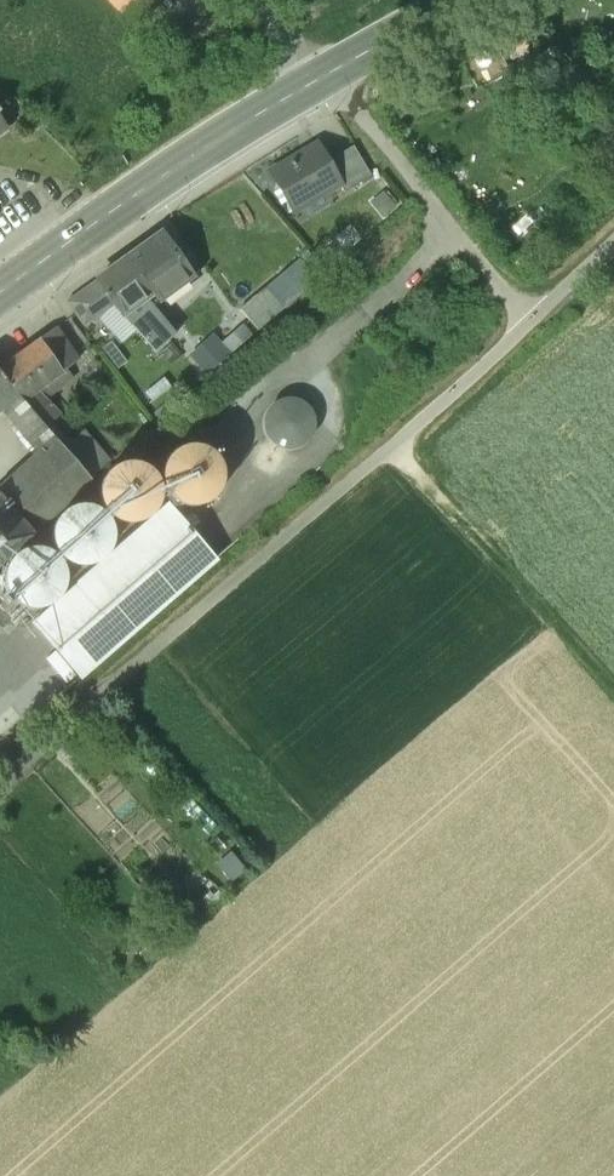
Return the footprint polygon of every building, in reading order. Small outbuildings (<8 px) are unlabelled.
[(130,23),(154,0),(108,0),(130,23)] [(370,177),(352,147),(327,162),(340,184),(339,185),(343,192),(370,177)] [(324,158),(304,153),(270,173),(293,212),(339,185),(340,184),(327,162),(324,158)] [(161,235),(127,259),(152,294),(157,301),(191,277),(161,235)] [(152,294),(127,259),(98,280),(115,305),(122,314),(155,352),(175,336),(145,299),(152,294)] [(98,280),(66,303),(83,327),(115,305),(98,280)] [(265,288),(238,310),(256,330),(283,309),(265,288)] [(241,327),(198,365),(207,374),(250,337),(241,327)] [(0,369),(0,373),(21,402),(22,403),(33,395),(77,362),(55,329),(0,369)] [(4,403),(7,406),(6,415),(11,421),(10,425),(14,430),(18,431),(26,440),(27,439),(42,426),(34,417),(22,403),(21,402),(0,373),(0,406),(4,403)] [(50,405),(33,395),(22,403),(34,417),(50,405)] [(311,431),(311,424),(310,418),(308,412),(304,407),(299,403),(293,400),(286,400),(280,400),(274,403),(268,407),(265,412),(262,418),(261,425),(262,431),(265,437),(269,442),(274,446),(280,449),(287,450),(293,449),(299,446),(304,442),(308,437),(311,431)] [(50,405),(34,417),(42,426),(44,428),(59,415),(50,405)] [(42,426),(27,439),(41,458),(57,443),(44,428),(42,426)] [(0,495),(0,502),(30,537),(91,482),(57,443),(41,458),(0,495)] [(219,484),(220,476),(219,469),(216,461),(211,455),(205,450),(198,447),(190,446),(182,448),(175,451),(168,456),(164,462),(161,469),(160,477),(161,485),(164,492),(169,498),(175,503),(183,506),(190,507),(198,506),(205,503),(212,498),(216,492),(219,484)] [(158,502),(159,494),(158,486),(155,479),(150,473),(144,468),(136,465),(129,464),(121,466),(114,469),(107,473),(103,480),(100,487),(99,495),(100,503),(103,510),(108,516),(114,521),(121,524),(129,525),(137,524),(144,521),(150,516),(155,509),(158,502)] [(30,537),(0,502),(0,564),(30,537)] [(166,507),(33,623),(79,677),(213,561),(166,507)] [(112,546),(113,538),(112,530),(109,523),(104,517),(97,512),(90,509),(82,508),(74,509),(67,512),(61,517),(56,524),(53,531),(52,539),(53,547),(56,554),(61,560),(68,565),(75,568),(83,569),(91,568),(98,565),(104,560),(109,554),(112,546)] [(62,586),(63,578),(61,570),(58,564),(53,558),(47,554),(40,551),(32,551),(24,552),(17,556),(11,561),(7,568),(4,575),(3,583),(4,590),(8,597),(13,603),(19,607),(26,609),(34,610),(42,608),(49,605),(55,599),(59,593),(62,586)]
